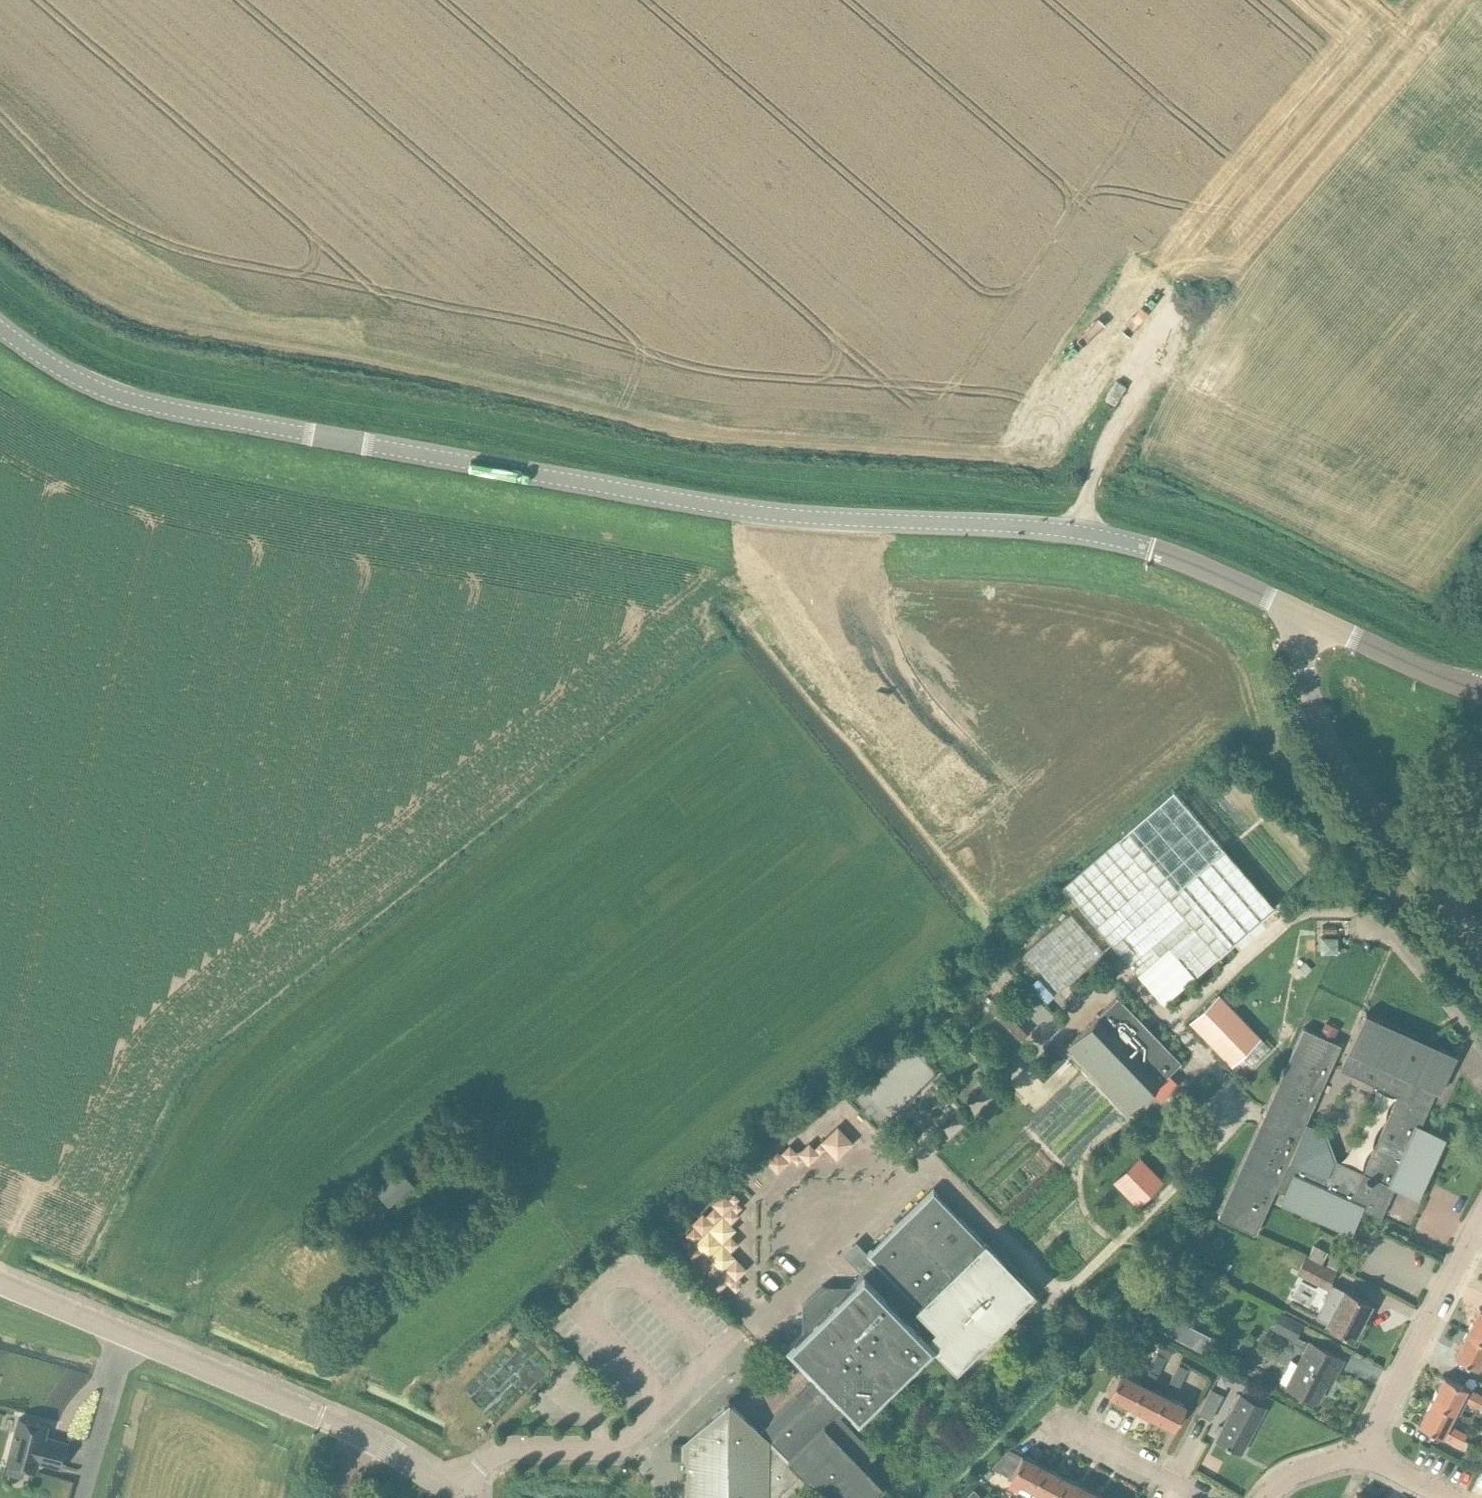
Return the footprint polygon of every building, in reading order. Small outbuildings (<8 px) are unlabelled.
[(1117,381),(1116,382),(1106,399),(1115,405),(1126,387),(1117,381)] [(1275,907),(1275,906),(1174,788),(1063,887),(1164,1004),(1275,907)] [(1025,952),(1059,992),(1105,952),(1071,912),(1025,952)] [(1338,937),(1321,937),(1321,952),(1338,952),(1338,937)] [(1012,947),(1002,956),(1012,966),(1022,957),(1012,947)] [(1305,961),(1297,968),(1304,976),(1312,969),(1305,961)] [(1104,1010),(1083,1030),(1064,1048),(1127,1112),(1128,1113),(1182,1061),(1118,996),(1107,1006),(1104,1010)] [(1211,1001),(1182,1028),(1220,1071),(1250,1045),(1211,1001)] [(1279,1202),(1332,1226),(1351,1235),(1363,1208),(1381,1216),(1394,1187),(1419,1199),(1447,1137),(1420,1125),(1436,1091),(1439,1092),(1458,1052),(1366,1011),(1340,1070),(1398,1096),(1363,1173),(1335,1160),(1323,1130),(1306,1122),(1341,1045),(1303,1028),(1218,1216),(1255,1233),(1275,1188),(1284,1192),(1279,1202)] [(1055,1047),(1032,1069),(1044,1082),(1067,1059),(1055,1047)] [(826,1147),(837,1158),(854,1140),(837,1123),(815,1145),(809,1139),(798,1150),(787,1139),(767,1159),(778,1170),(794,1154),(807,1166),(826,1147)] [(416,1185),(402,1167),(375,1188),(389,1206),(416,1185)] [(698,1232),(692,1237),(734,1283),(749,1268),(732,1249),(742,1239),(727,1223),(743,1207),(726,1189),(690,1222),(698,1232)] [(803,1390),(760,1431),(800,1473),(825,1497),(872,1497),(884,1486),(863,1464),(875,1452),(840,1416),(850,1407),(858,1416),(933,1344),(928,1338),(939,1327),(966,1355),(1032,1291),(933,1189),(867,1253),(879,1265),(867,1276),(863,1272),(850,1285),(822,1285),(803,1304),(802,1331),(789,1345),(818,1375),(803,1390)] [(665,1230),(658,1237),(656,1239),(663,1247),(673,1237),(665,1230)] [(1315,1246),(1309,1257),(1322,1264),(1328,1252),(1315,1246)] [(1327,1264),(1337,1269),(1341,1260),(1332,1255),(1327,1264)] [(1228,1269),(1223,1277),(1236,1285),(1241,1277),(1228,1269)] [(1327,1322),(1336,1326),(1353,1336),(1370,1303),(1359,1297),(1359,1295),(1357,1294),(1356,1295),(1344,1289),(1327,1322)] [(1481,1338),(1481,1308),(1480,1307),(1467,1331),(1481,1338)] [(1167,1311),(1159,1330),(1204,1349),(1212,1329),(1167,1311)] [(1295,1338),(1302,1324),(1280,1313),(1273,1327),(1295,1338)] [(1473,1364),(1477,1367),(1478,1366),(1481,1368),(1481,1338),(1467,1331),(1455,1355),(1473,1364)] [(1165,1341),(1159,1353),(1169,1359),(1176,1346),(1165,1341)] [(1126,1359),(1135,1365),(1145,1347),(1136,1342),(1126,1359)] [(1311,1342),(1299,1365),(1292,1361),(1281,1382),(1288,1386),(1291,1388),(1291,1389),(1310,1399),(1311,1398),(1316,1400),(1329,1374),(1333,1376),(1342,1358),(1311,1342)] [(1148,1370),(1157,1375),(1167,1358),(1157,1353),(1148,1370)] [(1169,1381),(1179,1386),(1188,1369),(1178,1364),(1169,1381)] [(1109,1394),(1130,1405),(1142,1383),(1120,1372),(1109,1394)] [(1454,1411),(1460,1414),(1466,1401),(1480,1409),(1481,1405),(1481,1395),(1462,1385),(1445,1375),(1432,1399),(1454,1411)] [(1234,1379),(1229,1389),(1240,1394),(1245,1384),(1234,1379)] [(1130,1405),(1152,1416),(1163,1395),(1142,1383),(1130,1405)] [(1224,1395),(1212,1388),(1198,1413),(1211,1420),(1224,1395)] [(1240,1394),(1226,1421),(1216,1438),(1226,1443),(1225,1445),(1229,1447),(1230,1446),(1242,1452),(1265,1408),(1240,1394)] [(1185,1406),(1163,1395),(1152,1416),(1174,1427),(1185,1406)] [(1432,1399),(1420,1424),(1442,1435),(1442,1434),(1462,1445),(1467,1434),(1448,1423),(1454,1411),(1432,1399)] [(760,1431),(729,1400),(688,1439),(688,1497),(775,1497),(800,1473),(760,1431)] [(8,1462),(34,1469),(36,1469),(38,1460),(61,1466),(68,1443),(44,1437),(48,1425),(20,1418),(8,1462)] [(1470,1441),(1464,1454),(1481,1463),(1481,1448),(1470,1441)] [(1022,1455),(1013,1472),(1010,1477),(1032,1489),(1044,1466),(1022,1455)] [(1044,1466),(1032,1489),(1050,1497),(1055,1497),(1065,1477),(1044,1466)] [(1087,1488),(1065,1477),(1055,1497),(1082,1497),(1087,1488)] [(964,1497),(982,1497),(974,1488),(964,1497)] [(1087,1488),(1082,1497),(1106,1497),(1087,1488)]
